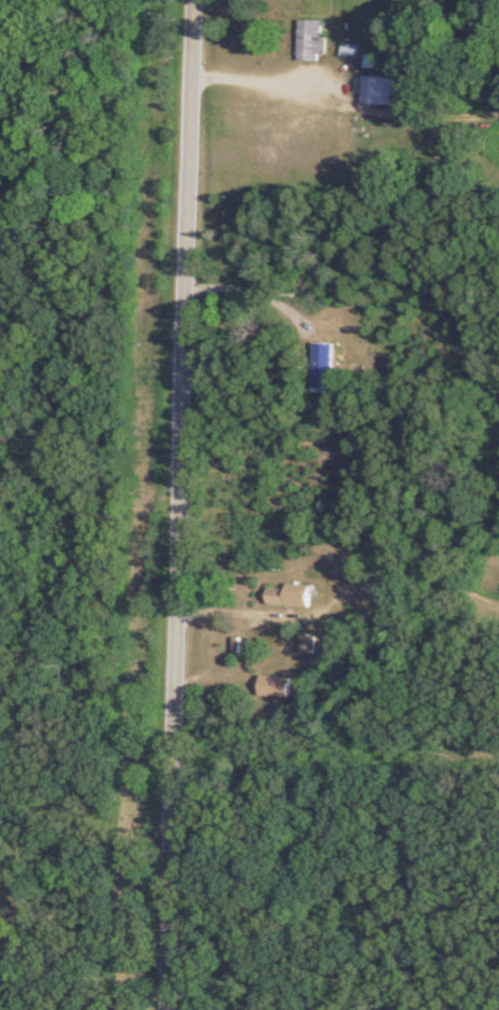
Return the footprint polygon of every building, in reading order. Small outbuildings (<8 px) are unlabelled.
[(323,21),(296,20),(295,60),(322,61),(323,21)] [(395,106),(396,77),(359,76),(358,105),(395,106)] [(262,607),(306,607),(306,586),(262,586),(262,607)] [(255,695),(290,698),(292,678),(257,676),(255,695)]
